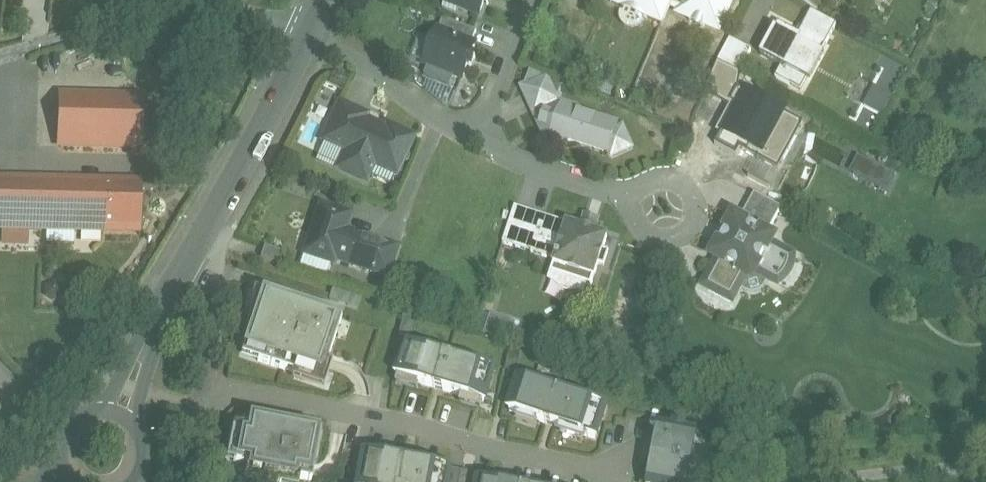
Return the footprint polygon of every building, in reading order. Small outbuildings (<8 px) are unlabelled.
[(447,0),(444,8),(456,13),(459,5),(481,14),(486,0),(447,0)] [(611,0),(614,2),(613,4),(626,10),(646,18),(659,24),(660,21),(663,22),(670,5),(672,0),(612,0),(611,0)] [(670,5),(681,9),(685,0),(672,0),(670,5)] [(681,9),(679,13),(692,19),(691,22),(705,29),(707,25),(720,30),(733,0),(685,0),(681,9)] [(821,14),(833,0),(804,0),(821,14)] [(646,18),(626,10),(625,14),(622,13),(621,15),(621,18),(621,21),(622,23),(623,25),(625,28),(627,29),(629,30),(632,31),(635,31),(639,31),(642,29),(644,27),(646,25),(647,23),(644,22),(646,18)] [(779,23),(761,55),(782,66),(775,78),(802,93),(841,27),(810,11),(797,33),(779,23)] [(478,32),(444,19),(439,32),(472,45),(478,32)] [(472,45),(439,32),(426,63),(430,64),(427,72),(439,77),(443,69),(464,78),(476,46),(472,45)] [(729,40),(720,61),(744,74),(755,54),(729,40)] [(565,83),(531,70),(524,88),(535,113),(561,101),(559,98),(565,83)] [(887,115),(894,92),(873,86),(866,109),(887,115)] [(142,97),(62,95),(60,146),(140,148),(142,97)] [(762,99),(725,110),(725,112),(732,134),(731,140),(720,160),(720,161),(721,162),(754,180),(755,181),(755,179),(768,156),(788,150),(790,149),(789,148),(784,130),(788,129),(789,129),(784,111),(783,109),(780,111),(768,114),(764,100),(763,99),(762,99)] [(577,112),(568,117),(561,101),(535,113),(538,119),(550,123),(550,127),(550,129),(551,131),(552,134),(549,142),(551,143),(553,137),(560,141),(563,142),(566,142),(569,142),(572,140),(609,153),(610,151),(612,157),(632,148),(624,128),(616,131),(618,126),(577,112)] [(373,125),(363,120),(365,117),(342,106),(326,140),(349,151),(341,168),(366,180),(374,162),(397,173),(412,138),(389,127),(387,131),(383,129),(380,130),(374,127),(373,125)] [(858,159),(851,178),(891,191),(897,172),(858,159)] [(0,178),(0,228),(45,229),(47,179),(0,178)] [(139,182),(47,179),(45,229),(138,231),(139,182)] [(783,209),(756,195),(742,220),(769,235),(783,209)] [(349,216),(322,208),(307,254),(333,263),(335,259),(387,276),(396,250),(343,232),(349,216)] [(567,227),(515,209),(504,243),(556,261),(567,227)] [(735,216),(713,257),(720,261),(706,286),(733,301),(747,275),(754,279),(757,272),(779,284),(782,282),(784,280),(787,278),(790,273),(792,269),(793,264),(794,261),(794,257),(772,245),(776,239),(769,235),(742,220),(735,216)] [(609,237),(568,224),(556,261),(552,274),(592,287),(599,265),(606,267),(610,253),(604,251),(609,237)] [(284,254),(265,248),(261,259),(280,265),(284,254)] [(307,308),(265,294),(260,309),(251,306),(243,349),(261,355),(259,362),(296,375),(297,373),(322,381),(342,320),(315,311),(313,315),(306,312),(307,308)] [(409,344),(398,378),(484,404),(494,370),(409,344)] [(521,380),(510,413),(596,441),(607,408),(521,380)] [(234,463),(248,466),(245,481),(250,481),(282,481),(283,477),(308,481),(312,481),(322,432),(250,418),(248,429),(241,428),(234,463)] [(699,435),(660,427),(649,481),(706,481),(715,471),(699,435)] [(373,458),(368,481),(449,481),(451,473),(373,458)]
